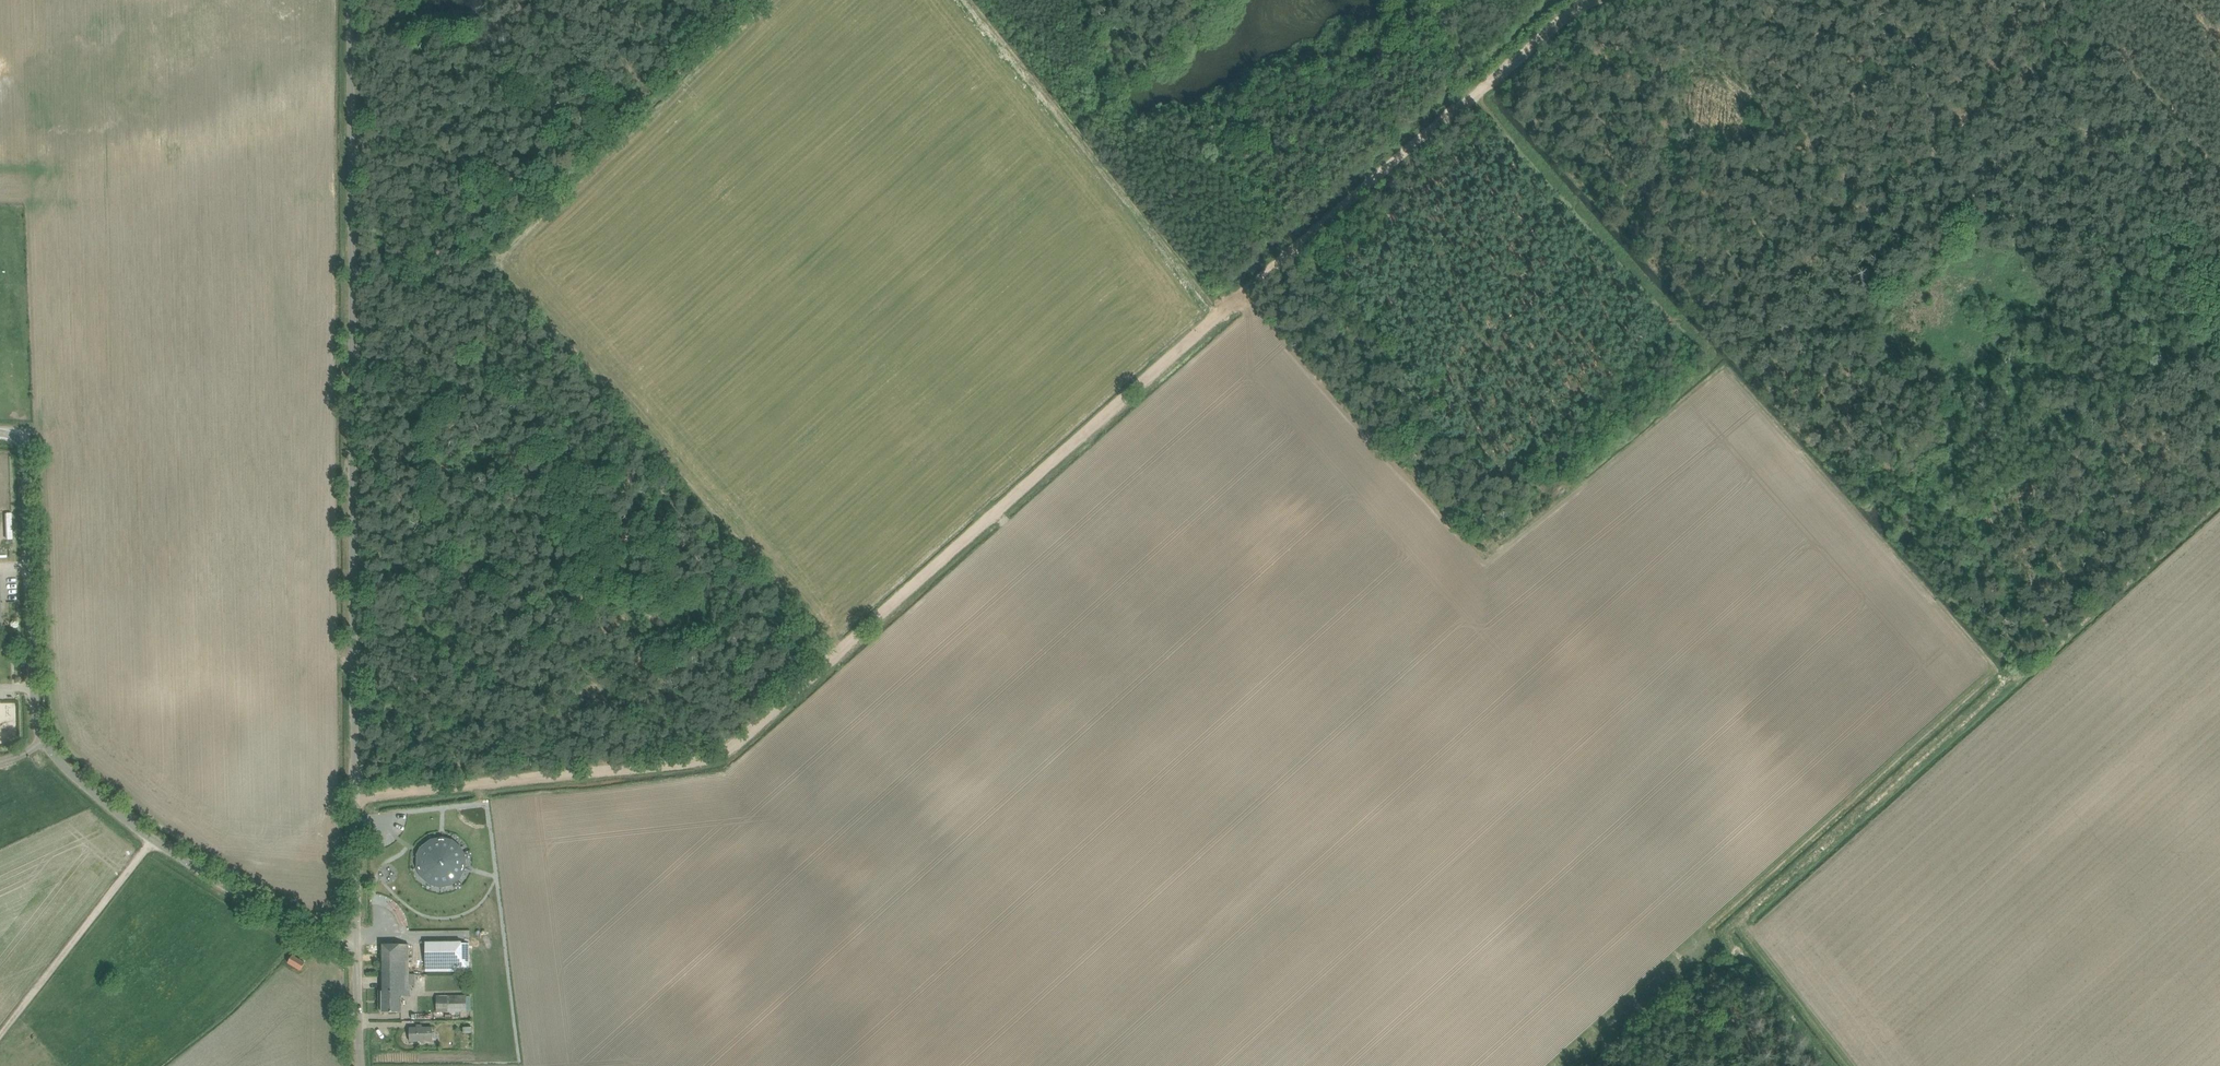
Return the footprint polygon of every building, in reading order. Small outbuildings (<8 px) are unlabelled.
[(0,457),(0,471),(9,471),(8,457),(0,457)] [(10,499),(10,485),(0,485),(0,499),(10,499)] [(12,527),(11,514),(0,514),(0,527),(12,527)] [(13,555),(13,542),(0,542),(0,555),(13,555)] [(433,843),(425,851),(422,860),(423,870),(430,880),(437,885),(448,886),(457,884),(464,876),(468,867),(467,857),(462,847),(451,841),(441,840),(433,843)] [(470,972),(469,932),(456,932),(456,945),(425,945),(425,973),(470,972)] [(409,974),(409,944),(381,945),(382,974),(409,974)] [(288,963),(301,970),(305,963),(293,956),(288,963)] [(409,974),(382,974),(382,1013),(401,1012),(401,995),(409,995),(409,974)] [(448,996),(436,997),(436,1012),(467,1012),(467,996),(448,996)] [(409,1028),(410,1041),(433,1041),(433,1027),(409,1028)]
